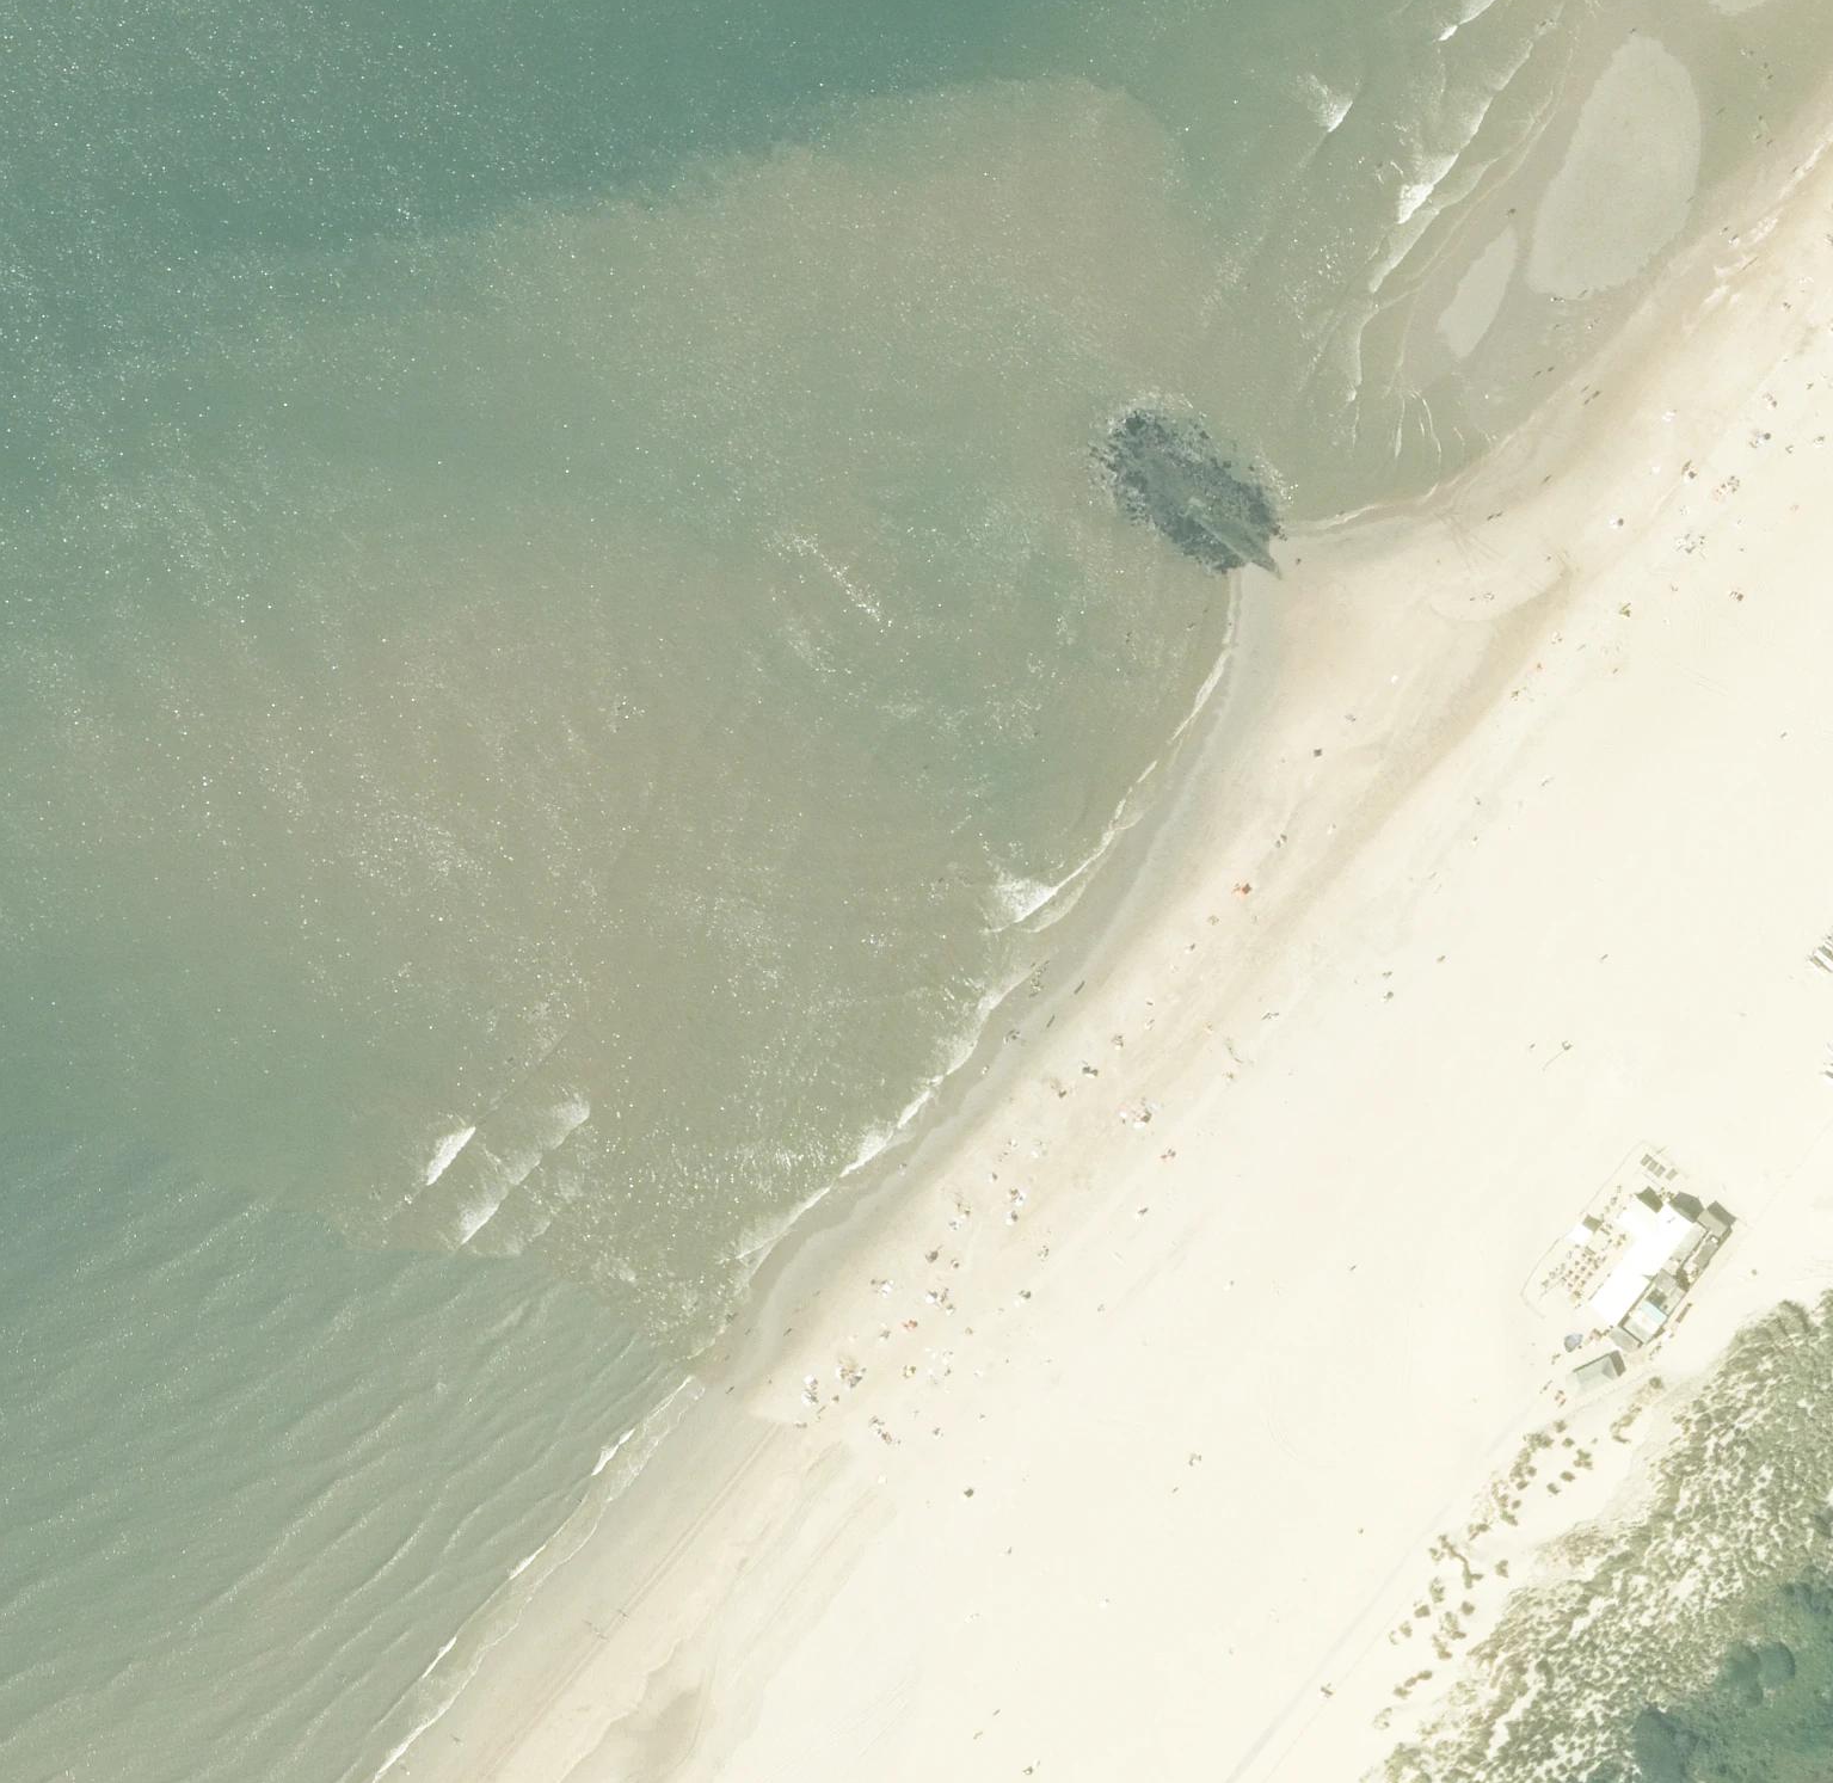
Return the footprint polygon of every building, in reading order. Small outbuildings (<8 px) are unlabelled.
[(1758,1181),(1732,1160),(1686,1214),(1714,1236),(1758,1181)]
